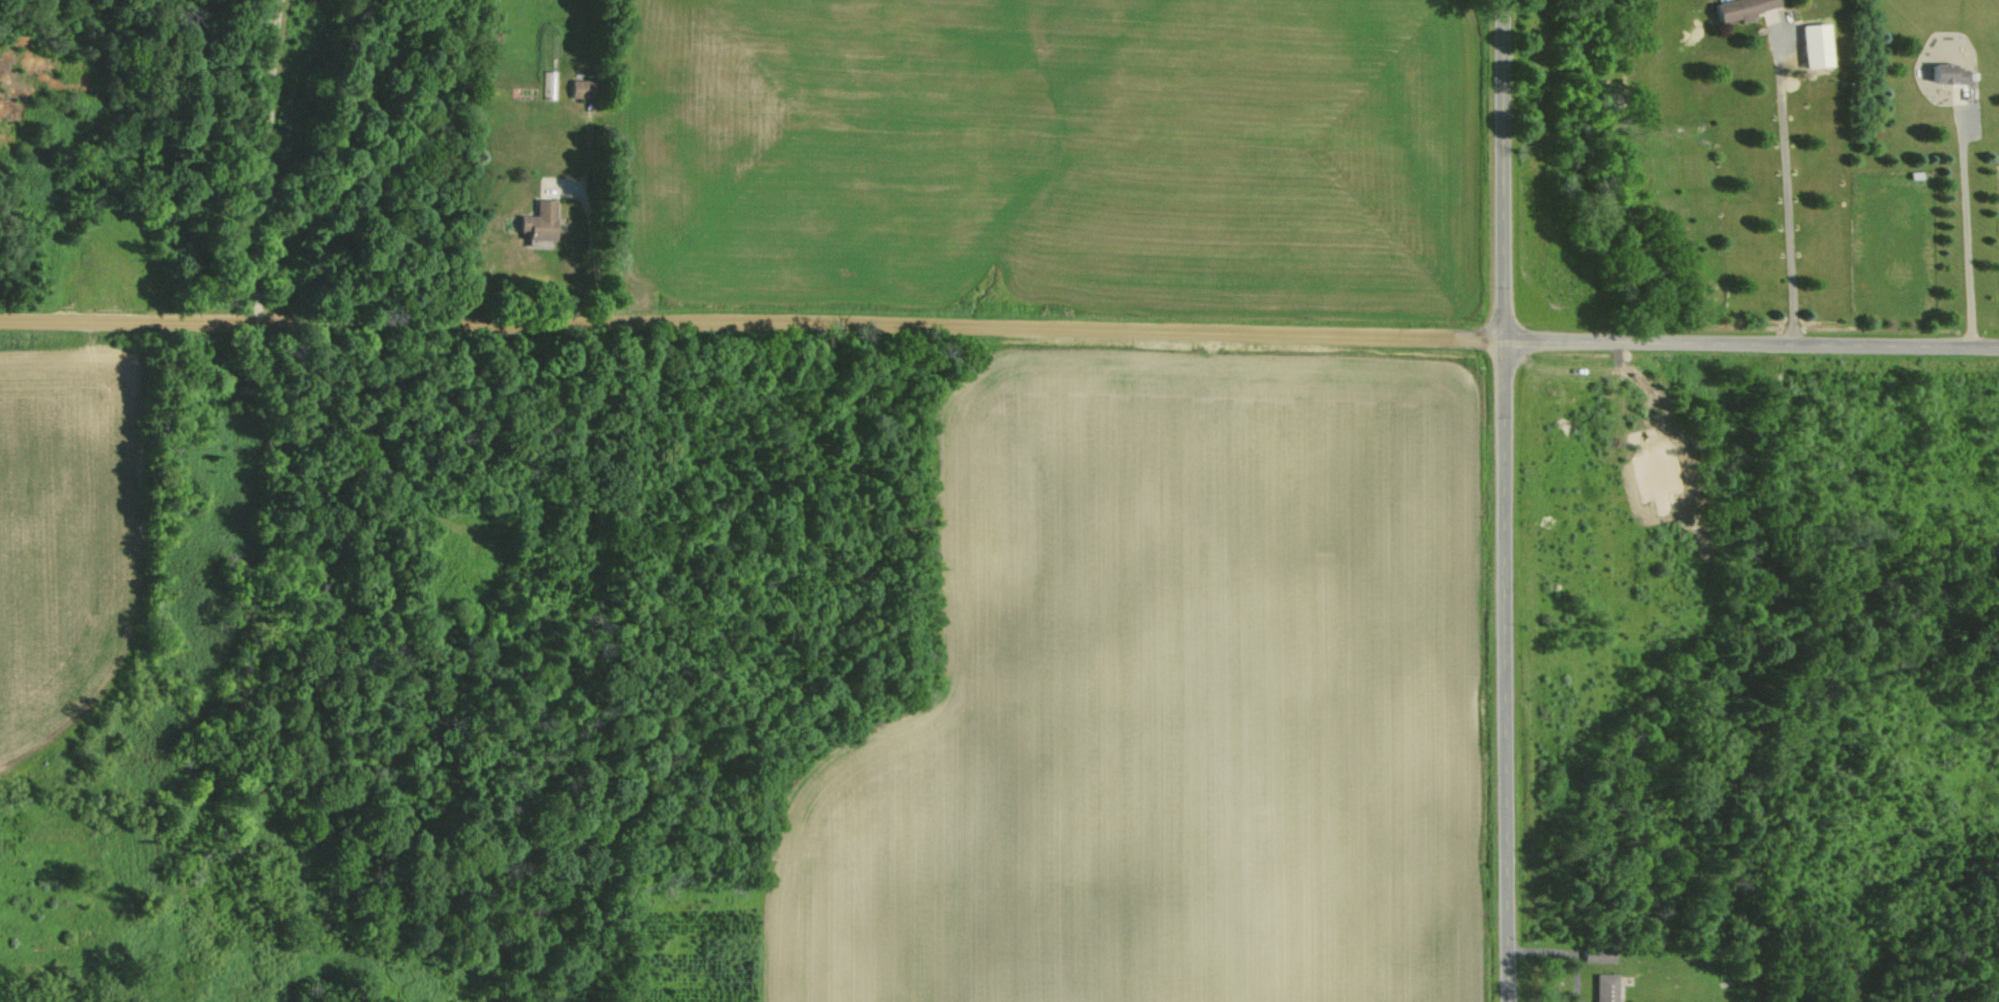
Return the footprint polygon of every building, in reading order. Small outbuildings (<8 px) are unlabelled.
[(1713,23),(1735,18),(1735,21),(1750,18),(1748,12),(1773,7),(1771,0),(1717,0),(1708,2),(1713,23)] [(1797,24),(1799,67),(1826,66),(1825,23),(1797,24)] [(1949,63),(1925,62),(1924,82),(1960,83),(1961,68),(1949,67),(1949,63)] [(567,98),(589,98),(589,79),(567,79),(567,98)] [(550,199),(530,199),(530,215),(512,215),(512,231),(522,231),(521,246),(549,246),(550,199)] [(1591,973),(1590,1001),(1611,1001),(1612,974),(1591,973)]
